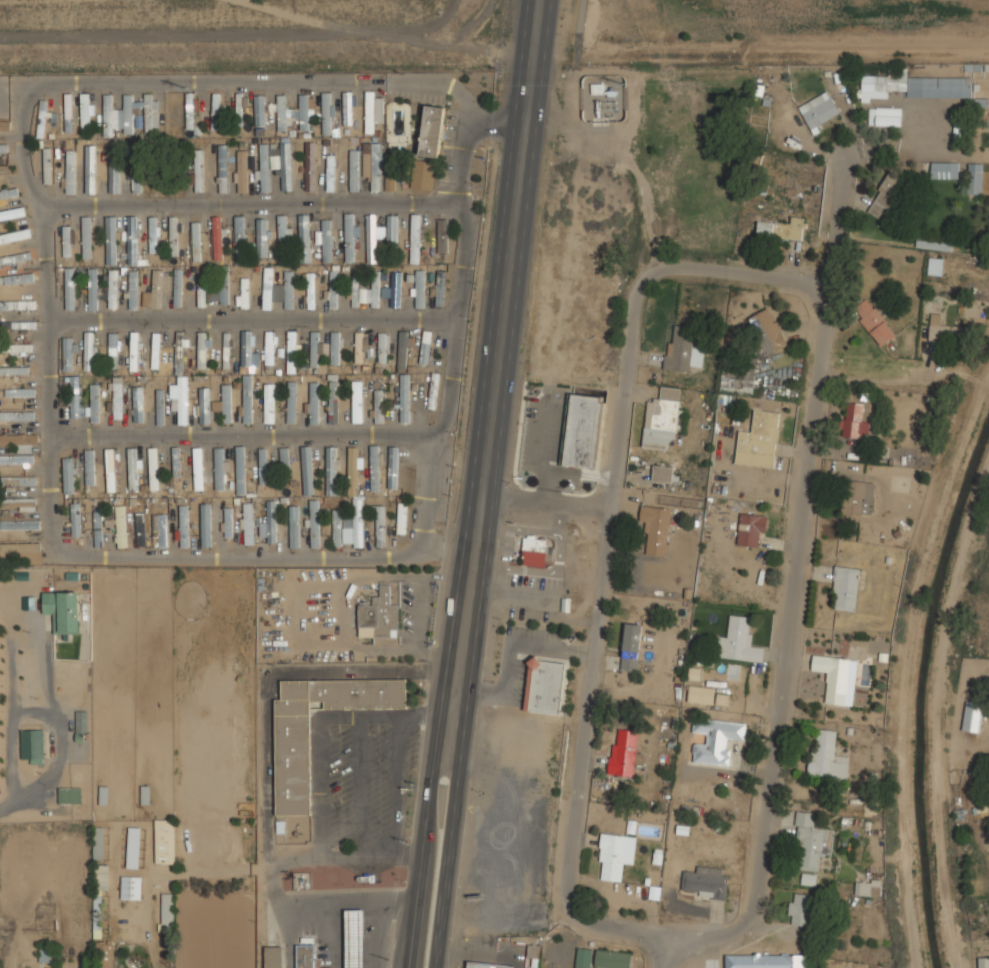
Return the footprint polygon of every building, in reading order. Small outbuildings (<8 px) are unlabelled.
[(860,75),(859,102),(869,102),(869,98),(887,98),(887,91),(906,91),(906,69),(889,69),(889,75),(860,75)] [(970,98),(970,78),(907,77),(907,97),(970,98)] [(352,124),(342,124),(341,92),(351,91),(352,124)] [(374,133),(364,133),(365,91),(374,91),(374,133)] [(809,129),(839,115),(828,91),(798,105),(809,129)] [(193,92),(185,92),(185,129),(193,129),(193,92)] [(330,92),(321,92),(322,134),(330,134),(330,92)] [(151,93),(144,93),(145,134),(152,134),(151,93)] [(212,93),(219,93),(218,129),(210,129),(212,93)] [(59,94),(67,95),(67,133),(58,133),(59,94)] [(88,94),(80,94),(80,131),(89,130),(88,94)] [(111,94),(103,94),(103,136),(111,136),(111,94)] [(132,95),(123,94),(122,133),(132,134),(132,95)] [(285,94),(276,95),(277,131),(286,130),(285,94)] [(308,94),(298,95),(299,130),(308,130),(308,94)] [(265,126),(255,126),(253,95),(263,95),(265,126)] [(47,100),(40,99),(36,137),(43,138),(47,100)] [(438,157),(418,155),(425,104),(444,107),(438,157)] [(868,125),(900,126),(901,108),(868,107),(868,125)] [(8,122),(0,122),(0,131),(8,131),(8,122)] [(279,143),(289,142),(291,191),(281,191),(279,143)] [(305,142),(315,142),(315,191),(305,191),(305,142)] [(269,192),(261,192),(258,143),(267,143),(269,192)] [(371,143),(379,143),(379,191),(371,191),(371,143)] [(226,144),(217,145),(219,193),(227,193),(226,144)] [(51,184),(43,184),(42,148),(50,148),(51,184)] [(194,192),(202,192),(202,149),(193,149),(194,192)] [(66,150),(74,150),(74,194),(65,194),(66,150)] [(236,150),(246,150),(247,193),(237,193),(236,150)] [(349,150),(358,150),(358,191),(349,191),(349,150)] [(85,194),(95,194),(95,151),(86,151),(85,194)] [(279,167),(278,154),(269,154),(270,168),(279,167)] [(326,191),(333,191),(334,155),(326,155),(326,191)] [(131,193),(131,157),(140,157),(141,193),(131,193)] [(958,179),(958,162),(931,162),(931,178),(958,179)] [(982,164),(967,163),(967,194),(982,194),(982,164)] [(108,193),(118,193),(118,165),(108,165),(108,193)] [(878,218),(903,180),(891,172),(866,210),(878,218)] [(394,191),(394,178),(385,178),(385,191),(394,191)] [(18,195),(17,187),(0,191),(0,199),(18,195)] [(24,208),(0,211),(0,220),(25,217),(24,208)] [(345,262),(354,262),(353,236),(360,236),(360,226),(353,226),(353,213),(344,214),(345,262)] [(310,215),(299,214),(298,263),(308,264),(310,215)] [(367,263),(378,263),(377,238),(385,238),(385,226),(375,226),(375,214),(366,215),(367,263)] [(410,263),(419,264),(420,214),(411,214),(410,263)] [(397,215),(386,215),(387,244),(397,244),(397,215)] [(90,216),(81,216),(82,258),(91,258),(90,216)] [(106,265),(116,264),(115,216),(105,217),(106,265)] [(127,265),(137,264),(136,216),(126,216),(127,265)] [(177,217),(170,216),(168,255),(176,256),(177,217)] [(222,260),(220,216),(212,216),(213,260),(222,260)] [(236,264),(244,264),(243,216),(234,216),(236,264)] [(790,225),(758,220),(756,236),(801,241),(804,218),(791,216),(790,225)] [(158,253),(158,217),(148,217),(149,253),(158,253)] [(257,258),(267,257),(266,218),(256,218),(257,258)] [(330,262),(331,220),(322,219),(321,262),(330,262)] [(437,252),(448,253),(448,220),(437,220),(437,252)] [(198,222),(192,223),(193,264),(200,264),(198,222)] [(62,227),(63,257),(70,257),(70,227),(62,227)] [(29,228),(0,234),(0,244),(31,237),(29,228)] [(31,260),(30,253),(5,256),(6,263),(31,260)] [(941,275),(942,258),(928,258),(927,274),(941,275)] [(208,301),(220,300),(220,305),(228,305),(227,266),(216,267),(216,281),(207,281),(208,301)] [(262,309),(271,310),(273,268),(264,267),(262,309)] [(65,310),(75,310),(74,268),(64,268),(65,310)] [(88,268),(88,310),(97,310),(97,268),(88,268)] [(108,308),(117,308),(118,270),(109,270),(108,308)] [(142,307),(162,307),(163,270),(152,270),(152,292),(142,292),(142,307)] [(416,308),(425,308),(424,270),(415,270),(416,308)] [(138,309),(138,271),(129,271),(129,309),(138,309)] [(198,307),(205,307),(204,271),(197,271),(198,307)] [(272,302),(284,302),(284,309),(293,309),(293,271),(284,271),(284,284),(273,284),(272,302)] [(329,291),(324,291),(324,299),(329,299),(329,309),(338,309),(338,271),(330,271),(329,291)] [(359,302),(371,303),(371,307),(378,308),(379,272),(371,271),(370,289),(359,288),(359,302)] [(391,307),(400,308),(401,272),(392,271),(391,287),(382,287),(382,297),(391,297),(391,307)] [(435,306),(444,306),(446,271),(437,271),(435,306)] [(4,285),(34,281),(33,273),(3,276),(4,285)] [(314,273),(306,273),(306,309),(315,309),(314,273)] [(350,307),(357,307),(359,273),(352,273),(350,307)] [(248,307),(248,278),(240,278),(240,296),(236,296),(236,307),(248,307)] [(174,281),(173,307),(180,307),(181,281),(174,281)] [(184,299),(197,299),(196,287),(183,287),(184,299)] [(881,346),(896,335),(868,298),(853,310),(881,346)] [(0,302),(0,310),(35,309),(35,300),(0,302)] [(766,355),(786,345),(767,308),(747,317),(766,355)] [(929,340),(968,341),(969,326),(940,325),(940,314),(929,314),(929,340)] [(663,369),(690,372),(690,364),(702,365),(704,345),(692,343),(694,326),(674,324),(673,342),(666,341),(663,369)] [(259,353),(253,353),(252,330),(241,331),(241,366),(259,366),(259,353)] [(419,363),(427,365),(432,332),(423,330),(419,363)] [(183,347),(185,347),(186,332),(176,331),(174,374),(182,375),(183,347)] [(274,365),(275,331),(264,331),(264,365),(274,365)] [(286,373),(295,373),(295,353),(301,353),(301,344),(296,344),(296,331),(287,331),(286,373)] [(329,353),(329,342),(318,342),(318,331),(310,331),(310,367),(318,367),(318,353),(329,353)] [(398,368),(406,368),(407,331),(399,331),(398,368)] [(93,332),(84,332),(84,370),(96,371),(96,346),(93,346),(93,332)] [(129,371),(141,371),(141,342),(138,342),(138,332),(130,332),(129,371)] [(208,347),(208,332),(198,332),(197,368),(204,369),(205,347),(208,347)] [(354,363),(363,363),(363,347),(364,347),(365,332),(355,332),(354,363)] [(117,333),(108,333),(109,369),(118,368),(117,333)] [(150,369),(158,369),(160,333),(152,333),(150,369)] [(387,333),(378,333),(378,363),(388,362),(387,333)] [(71,371),(72,338),(63,337),(63,371),(71,371)] [(31,344),(8,345),(8,353),(32,353),(31,344)] [(754,393),(756,371),(722,368),(720,390),(754,393)] [(428,396),(428,409),(436,409),(437,373),(431,373),(431,387),(423,386),(422,396),(428,396)] [(328,423),(337,424),(338,374),(329,374),(328,423)] [(409,374),(399,374),(400,400),(394,400),(394,406),(400,406),(400,422),(410,422),(409,374)] [(251,375),(242,375),(243,406),(241,406),(241,423),(252,423),(251,375)] [(70,418),(79,418),(78,376),(70,376),(70,418)] [(187,376),(177,376),(177,384),(170,385),(171,411),(178,410),(178,425),(188,424),(187,376)] [(113,401),(107,402),(107,412),(113,412),(113,419),(122,419),(121,377),(112,377),(113,401)] [(286,423),(295,423),(296,382),(287,381),(286,423)] [(361,423),(362,381),(352,381),(351,423),(361,423)] [(309,423),(318,424),(319,383),(309,383),(309,403),(304,403),(304,413),(309,413),(309,423)] [(222,422),(231,422),(230,384),(221,384),(222,401),(212,401),(212,411),(222,411),(222,422)] [(264,423),(274,423),(273,384),(264,384),(264,423)] [(99,423),(99,385),(90,385),(90,408),(85,407),(85,416),(91,416),(90,423),(99,423)] [(142,386),(132,387),(133,423),(143,422),(142,386)] [(680,388),(661,386),(658,414),(653,414),(651,427),(644,426),(642,446),(673,450),(680,388)] [(209,388),(198,388),(198,424),(209,424),(209,388)] [(156,425),(163,425),(164,389),(156,389),(156,425)] [(373,424),(384,423),(383,390),(372,390),(373,424)] [(600,396),(569,394),(565,466),(596,468),(600,396)] [(865,404),(844,401),(839,435),(867,439),(870,421),(862,420),(865,404)] [(774,467),(779,411),(753,409),(751,431),(738,429),(735,464),(774,467)] [(34,412),(0,412),(0,421),(34,420),(34,412)] [(38,444),(38,434),(0,435),(0,445),(38,444)] [(370,491),(379,491),(378,445),(369,446),(370,491)] [(235,446),(236,495),(245,495),(244,446),(235,446)] [(303,495),(313,494),(311,446),(301,447),(303,495)] [(179,447),(172,447),(173,477),(180,476),(179,447)] [(194,490),(203,490),(201,447),(193,448),(194,490)] [(336,447),(326,447),(325,495),(336,495),(336,447)] [(353,548),(363,548),(362,457),(358,457),(358,447),(347,447),(347,496),(352,496),(353,548)] [(398,447),(389,447),(388,488),(396,489),(398,447)] [(113,448),(105,449),(107,492),(115,492),(113,448)] [(137,490),(136,448),(127,448),(129,490),(137,490)] [(148,448),(150,490),(158,490),(157,448),(148,448)] [(215,448),(214,490),(223,490),(223,448),(215,448)] [(279,448),(280,469),(289,468),(288,448),(279,448)] [(94,485),(93,449),(84,450),(85,485),(94,485)] [(259,484),(267,484),(266,449),(258,449),(259,484)] [(34,454),(0,456),(0,465),(34,463),(34,454)] [(74,458),(62,458),(63,494),(74,494),(73,473),(74,473),(74,458)] [(673,465),(652,465),(652,489),(673,489),(673,465)] [(35,476),(0,477),(0,479),(0,486),(36,486),(35,476)] [(872,515),(873,481),(844,480),(842,514),(872,515)] [(318,500),(309,500),(309,519),(305,519),(305,527),(310,527),(311,548),(319,548),(318,500)] [(276,542),(275,501),(266,501),(267,523),(259,523),(259,533),(267,533),(267,543),(276,542)] [(79,503),(70,503),(71,536),(80,536),(79,503)] [(253,544),(252,503),(242,503),(242,528),(244,528),(244,545),(253,544)] [(406,503),(398,503),(397,533),(405,534),(406,503)] [(210,504),(201,504),(202,547),(211,547),(210,504)] [(639,522),(648,523),(645,554),(665,556),(667,532),(675,533),(676,520),(668,519),(670,507),(641,504),(639,522)] [(94,547),(102,547),(101,505),(93,505),(94,547)] [(180,548),(189,548),(188,505),(179,505),(180,548)] [(384,505),(375,505),(376,547),(385,547),(384,505)] [(104,520),(105,528),(115,528),(116,548),(126,547),(124,506),(115,506),(116,519),(104,520)] [(298,506),(289,506),(289,548),(299,548),(298,506)] [(231,508),(224,509),(224,524),(222,524),(222,537),(232,536),(231,508)] [(340,510),(332,510),(333,547),(341,546),(340,510)] [(761,547),(765,515),(741,512),(737,544),(761,547)] [(137,547),(146,546),(144,513),(135,513),(137,547)] [(167,547),(166,514),(152,514),(153,547),(167,547)] [(342,517),(342,543),(352,543),(351,517),(342,517)] [(0,521),(0,530),(40,529),(39,520),(0,521)] [(545,540),(534,539),(534,535),(527,534),(527,537),(523,536),(521,549),(523,550),(522,563),(544,565),(546,553),(544,553),(545,540)] [(858,567),(835,566),(833,609),(857,610),(858,567)] [(358,637),(399,637),(398,582),(380,582),(380,597),(372,597),(372,605),(358,605),(358,637)] [(42,614),(53,614),(54,633),(79,632),(78,591),(42,593),(42,614)] [(23,609),(35,609),(35,596),(22,597),(23,609)] [(727,637),(718,636),(716,657),(763,661),(765,646),(748,644),(751,617),(730,614),(727,637)] [(622,650),(640,652),(643,624),(625,622),(622,650)] [(824,703),(863,706),(864,691),(855,690),(858,658),(813,654),(811,671),(826,672),(824,703)] [(621,670),(637,670),(637,656),(621,656),(621,670)] [(565,663),(528,660),(523,710),(560,714),(565,663)] [(274,699),(276,815),(311,815),(310,709),(406,708),(406,679),(281,680),(281,699),(274,699)] [(715,703),(715,686),(688,686),(688,703),(715,703)] [(981,731),(982,702),(964,702),(962,731),(981,731)] [(87,735),(87,711),(76,711),(75,735),(87,735)] [(728,766),(730,750),(725,749),(726,738),(744,740),(746,723),(693,717),(691,732),(706,734),(705,744),(695,743),(693,745),(692,752),(693,753),(692,762),(728,766)] [(809,775),(846,779),(849,757),(833,755),(836,731),(814,728),(809,775)] [(43,764),(42,730),(20,730),(20,759),(30,759),(30,764),(43,764)] [(644,754),(635,753),(637,733),(617,731),(616,744),(612,744),(611,756),(608,756),(607,774),(633,776),(634,764),(643,765),(644,754)] [(793,869),(819,872),(820,855),(831,856),(834,830),(814,827),(815,813),(799,811),(793,869)] [(174,820),(154,820),(155,864),(174,863),(174,820)] [(103,827),(93,827),(93,858),(103,858),(103,827)] [(138,868),(140,828),(127,827),(126,868),(138,868)] [(633,864),(636,837),(600,832),(598,847),(600,848),(599,860),(602,861),(600,879),(621,882),(623,863),(633,864)] [(722,868),(696,865),(695,872),(682,870),(680,890),(694,892),(693,897),(726,901),(728,876),(721,875),(722,868)] [(800,884),(815,886),(816,874),(801,873),(800,884)] [(120,899),(141,900),(141,877),(121,876),(120,899)] [(880,895),(880,882),(857,882),(857,895),(880,895)] [(173,893),(160,894),(161,931),(174,931),(173,893)] [(809,925),(809,893),(789,893),(789,925),(809,925)] [(345,967),(365,967),(365,910),(344,910),(345,967)] [(314,944),(314,967),(296,967),(296,945),(314,944)] [(281,947),(264,947),(265,967),(281,967),(281,947)] [(593,949),(578,947),(575,967),(591,967),(593,949)] [(606,967),(630,967),(632,955),(597,949),(594,966),(606,967)] [(726,954),(726,967),(808,967),(808,954),(726,954)] [(978,957),(978,967),(988,967),(988,957),(978,957)]
